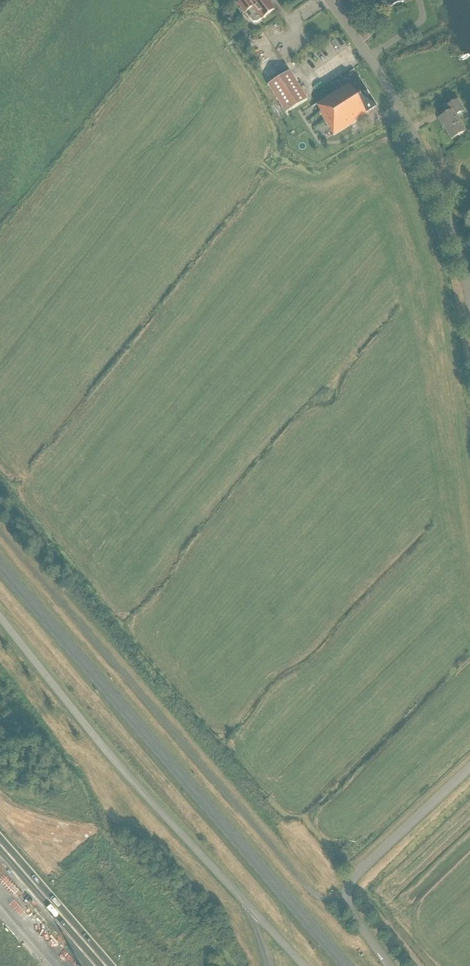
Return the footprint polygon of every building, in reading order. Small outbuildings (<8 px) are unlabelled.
[(244,13),(248,10),(251,14),(250,18),(253,23),(257,22),(262,19),(274,9),(267,0),(253,0),(251,1),(250,0),(242,0),(237,3),(244,13)] [(268,85),(286,114),(307,100),(289,72),(268,85)] [(367,115),(366,113),(376,106),(358,78),(316,104),(321,112),(319,113),(333,136),(367,115)] [(458,101),(446,107),(449,113),(439,119),(443,127),(444,126),(451,139),(465,131),(456,115),(464,111),(458,101)]
